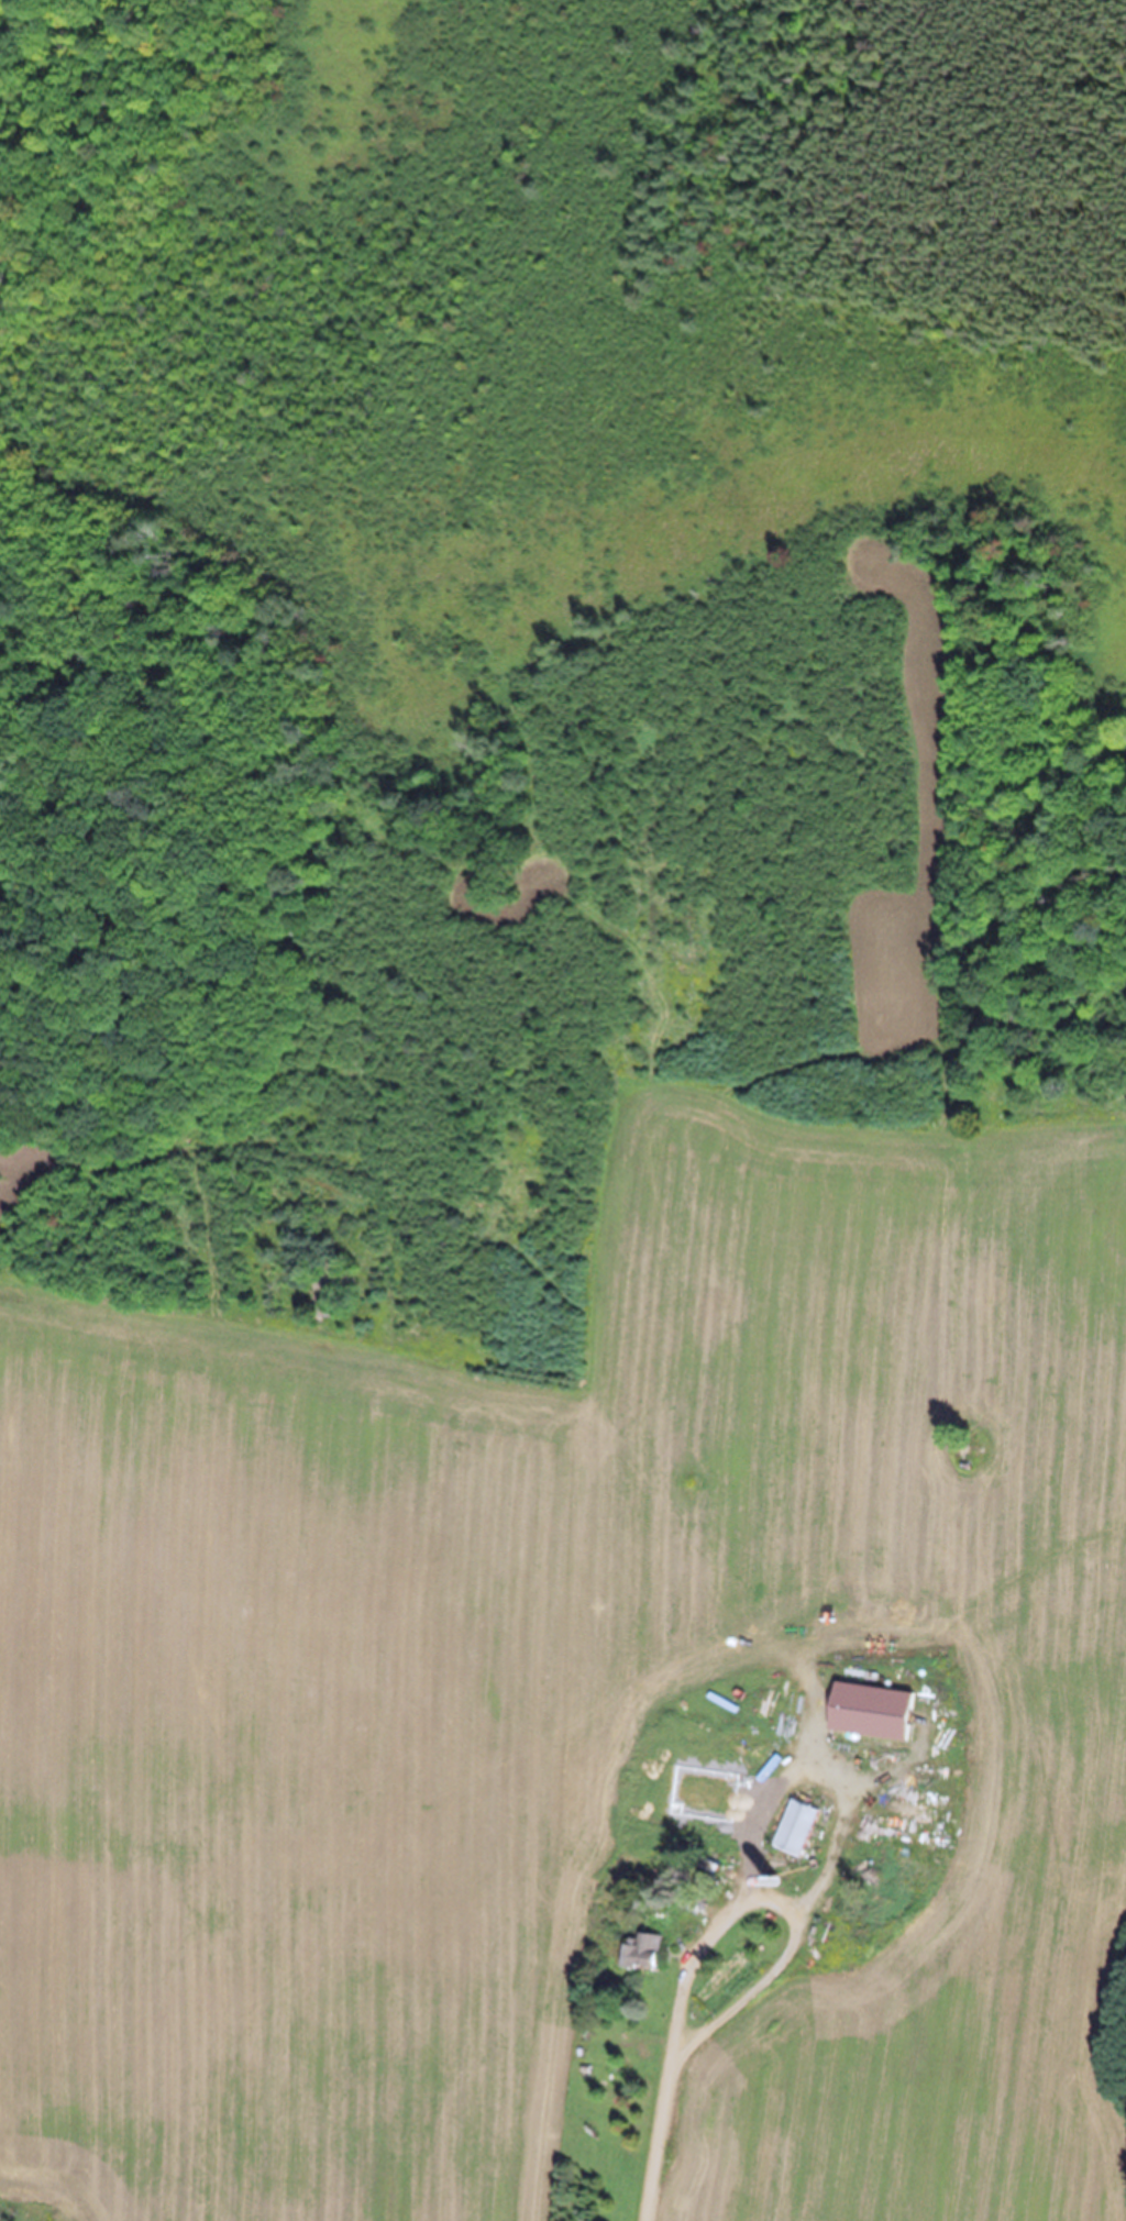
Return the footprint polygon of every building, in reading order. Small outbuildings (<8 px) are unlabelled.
[(780,1734),(786,1736),(794,1709),(789,1708),(780,1734)] [(798,1855),(817,1808),(790,1797),(771,1845),(798,1855)] [(654,1969),(659,1934),(638,1931),(636,1945),(625,1943),(622,1964),(654,1969)]
